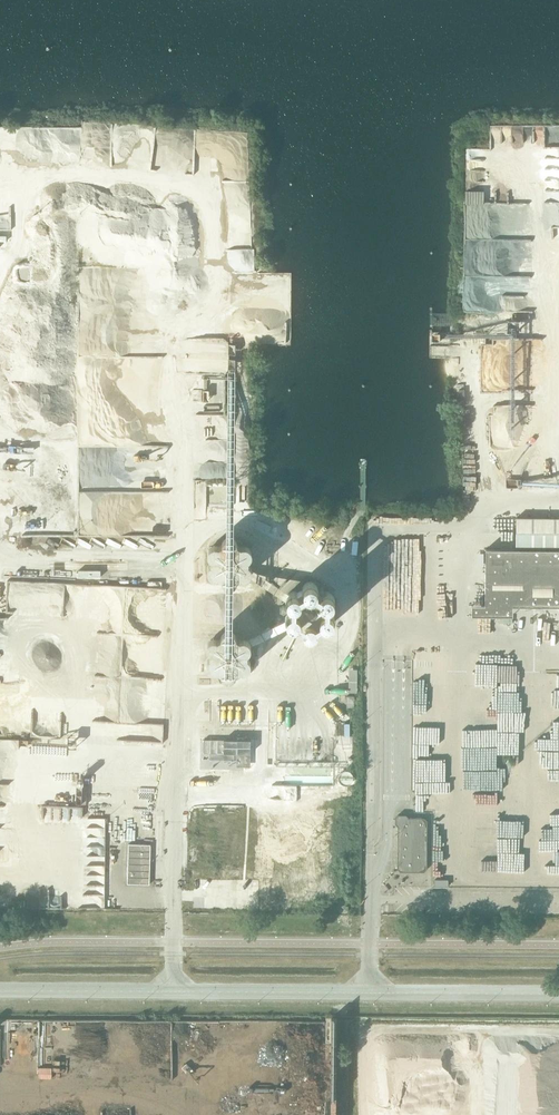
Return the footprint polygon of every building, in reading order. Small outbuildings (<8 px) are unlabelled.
[(516,518),(516,546),(558,546),(558,518),(516,518)] [(248,577),(249,576),(249,575),(250,575),(251,574),(251,573),(251,572),(252,571),(252,570),(252,569),(252,568),(251,567),(251,566),(250,565),(249,564),(249,563),(249,560),(249,559),(250,558),(251,557),(251,556),(252,555),(252,554),(252,553),(252,552),(252,551),(251,550),(251,549),(250,548),(249,547),(248,546),(247,546),(246,545),(245,545),(244,545),(243,545),(242,545),(241,546),(237,544),(237,543),(237,542),(237,541),(236,540),(235,539),(234,538),(233,537),(231,537),(230,537),(229,536),(228,537),(226,537),(225,538),(224,539),(223,540),(222,541),(222,542),(222,543),(222,544),(219,546),(217,545),(216,545),(215,545),(214,545),(213,545),(212,546),(211,546),(210,547),(209,548),(208,549),(208,550),(208,551),(207,551),(207,552),(207,553),(207,554),(208,555),(208,556),(209,558),(210,558),(211,559),(210,563),(209,564),(208,565),(208,566),(207,567),(207,568),(207,569),(207,570),(207,572),(208,573),(209,574),(209,575),(210,576),(212,576),(213,577),(214,577),(216,577),(217,577),(218,576),(221,578),(222,579),(222,580),(222,581),(223,583),(224,584),(225,585),(226,585),(227,586),(229,586),(230,586),(231,586),(232,585),(233,585),(234,584),(235,583),(236,582),(237,580),(237,579),(240,577),(241,577),(242,577),(244,578),(245,578),(246,577),(247,577),(248,577)] [(485,550),(485,606),(512,606),(558,606),(558,550),(485,550)] [(285,618),(285,619),(285,620),(286,621),(286,622),(287,623),(288,624),(289,625),(290,625),(291,626),(293,626),(294,626),(295,626),(296,625),(297,625),(302,628),(302,629),(302,630),(302,631),(303,632),(304,633),(305,634),(306,635),(307,635),(308,636),(309,636),(311,636),(312,635),(313,635),(314,635),(315,634),(316,633),(317,632),(317,631),(317,630),(318,629),(318,628),(323,625),(324,626),(325,626),(326,626),(328,626),(330,626),(331,625),(332,624),(333,623),(334,622),(334,621),(334,620),(335,619),(335,618),(334,617),(334,616),(334,615),(333,614),(333,613),(332,612),(331,611),(331,606),(332,605),(333,604),(334,603),(334,602),(335,600),(335,599),(335,598),(334,597),(334,596),(334,595),(333,595),(333,594),(332,593),(331,593),(330,592),(329,592),(328,591),(327,591),(325,591),(324,592),(323,592),(318,589),(318,588),(318,587),(317,586),(317,585),(316,584),(315,583),(314,582),(313,582),(312,582),(311,581),(309,581),(308,582),(307,582),(306,583),(305,584),(304,584),(303,585),(303,586),(303,587),(302,588),(302,589),(297,592),(296,591),(295,591),(294,591),(292,591),(291,591),(290,591),(289,592),(288,593),(287,594),(287,595),(286,595),(286,596),(286,597),(286,599),(286,600),(286,601),(287,603),(288,604),(288,605),(289,605),(289,611),(288,612),(287,613),(286,614),(286,615),(285,616),(285,617),(285,618)] [(251,647),(251,645),(250,644),(250,643),(249,642),(248,641),(248,640),(247,639),(245,639),(244,639),(243,638),(242,639),(241,639),(240,639),(236,637),(236,636),(236,635),(235,634),(235,633),(234,632),(232,631),(231,630),(230,630),(229,630),(228,630),(227,630),(225,631),(224,631),(224,632),(223,632),(222,633),(222,634),(221,635),(221,636),(221,637),(218,639),(216,638),(215,638),(213,638),(212,639),(210,639),(209,640),(208,641),(208,642),(207,642),(207,643),(206,645),(206,646),(206,647),(207,649),(207,650),(208,651),(210,652),(209,656),(209,657),(208,658),(207,658),(207,659),(206,660),(206,661),(206,663),(206,664),(206,665),(207,666),(207,667),(208,667),(208,668),(209,668),(209,669),(210,670),(211,670),(212,670),(214,670),(215,670),(217,670),(220,672),(221,673),(221,674),(221,675),(222,676),(223,677),(224,678),(225,678),(226,679),(227,679),(228,679),(229,679),(230,679),(231,679),(232,678),(233,677),(234,676),(235,676),(235,675),(236,674),(236,673),(236,672),(239,670),(241,671),(243,671),(244,671),(246,670),(247,670),(248,669),(249,668),(250,667),(250,666),(251,665),(251,664),(251,663),(251,662),(250,661),(250,660),(250,659),(249,658),(248,657),(248,653),(248,652),(249,651),(250,651),(250,650),(251,649),(251,648),(251,647)] [(546,674),(546,684),(555,684),(554,678),(558,678),(558,685),(558,674),(546,674)] [(147,722),(147,739),(164,740),(165,722),(147,722)] [(451,734),(414,735),(414,757),(451,757),(451,734)] [(257,764),(257,740),(200,739),(200,764),(257,764)] [(427,869),(427,820),(424,817),(409,817),(406,814),(398,814),(395,817),(395,824),(398,826),(398,840),(397,840),(395,842),(395,847),(397,848),(397,869),(400,871),(424,872),(427,869)] [(150,864),(151,844),(128,844),(128,863),(150,864)] [(149,884),(150,864),(128,863),(127,883),(149,884)]
